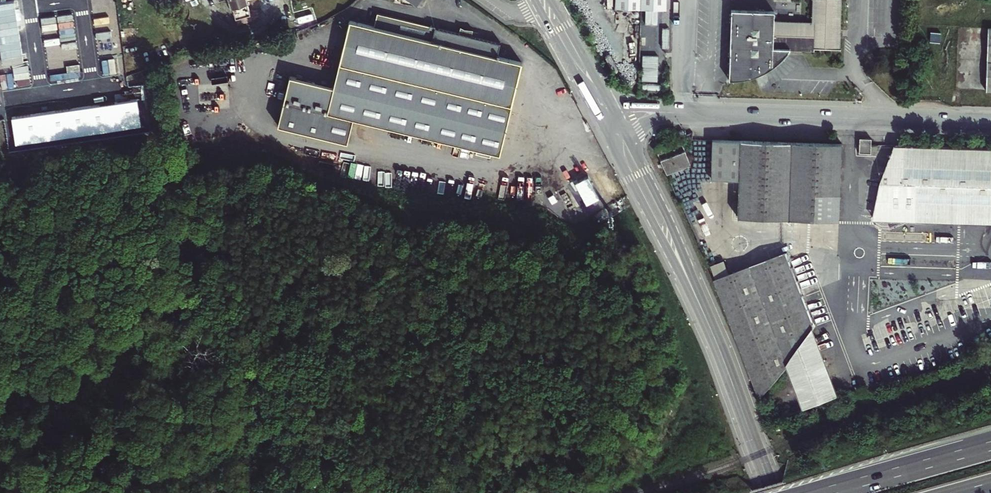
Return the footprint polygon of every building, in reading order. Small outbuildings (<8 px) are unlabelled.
[(235,19),(249,15),(245,0),(229,0),(235,19)] [(669,0),(617,0),(617,8),(643,9),(662,9),(669,10),(669,0)] [(815,22),(808,21),(777,20),(777,10),(734,7),(731,78),(737,78),(743,77),(750,75),(754,74),(756,74),(762,71),(768,68),(774,65),(779,62),(783,58),(786,55),(790,50),(793,46),(840,49),(840,35),(844,35),(844,29),(840,29),(842,0),(816,0),(815,22)] [(662,17),(662,9),(643,9),(643,17),(646,17),(658,17),(662,17)] [(369,25),(344,20),(328,87),(284,77),(273,126),(342,142),(348,118),(494,151),(509,91),(516,60),(493,54),(496,41),(467,35),(469,30),(456,27),(455,32),(372,12),(369,25)] [(658,17),(646,17),(645,48),(657,48),(658,32),(651,32),(652,20),(658,20),(658,17)] [(660,57),(644,56),(643,81),(659,82),(660,57)] [(12,116),(16,143),(142,124),(138,97),(12,116)] [(658,147),(680,197),(687,195),(677,168),(693,162),(683,134),(661,142),(658,147)] [(873,136),(862,135),(861,150),(872,150),(873,136)] [(844,141),(715,136),(715,175),(742,176),(741,213),(841,217),(844,141)] [(900,144),(875,218),(990,222),(990,146),(900,144)] [(579,205),(613,186),(601,167),(567,186),(579,205)] [(730,273),(727,264),(718,268),(715,262),(709,264),(760,398),(788,364),(805,408),(840,396),(788,251),(730,273)] [(724,258),(715,262),(718,268),(727,264),(724,258)]
